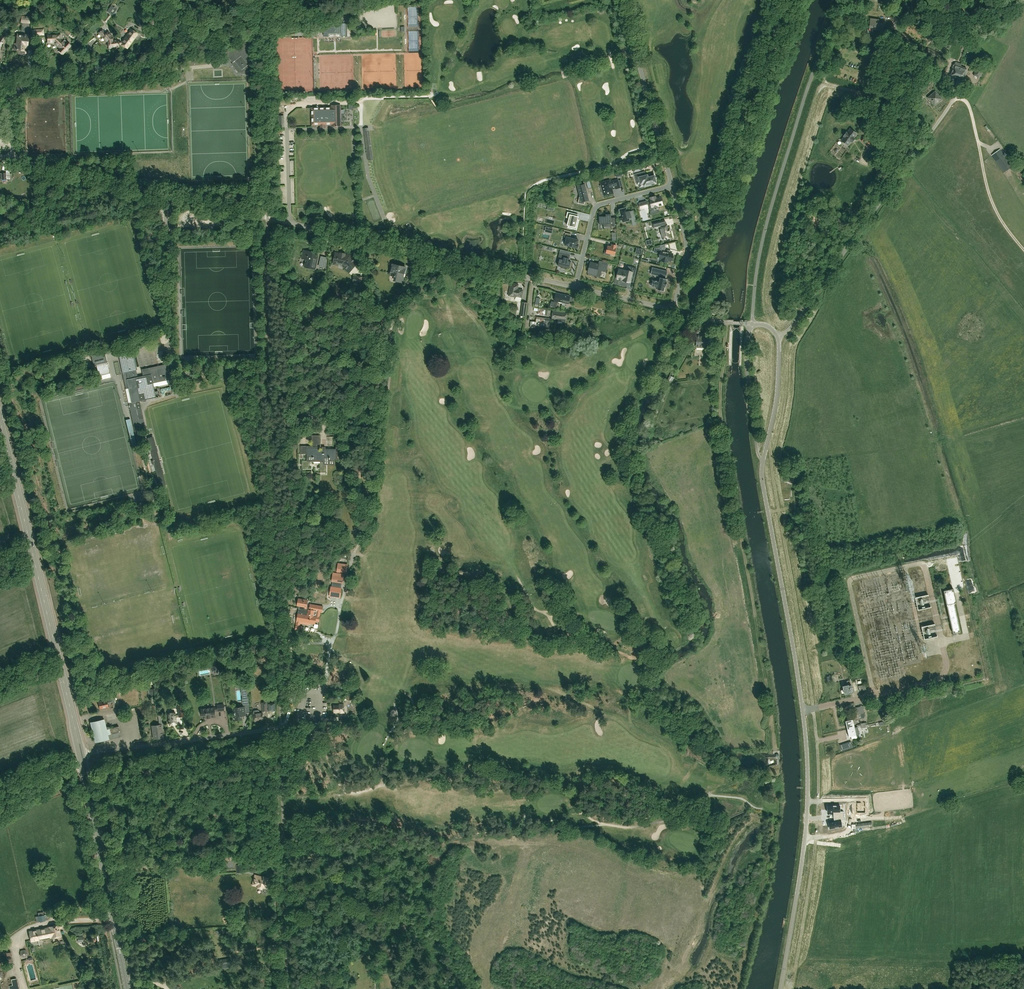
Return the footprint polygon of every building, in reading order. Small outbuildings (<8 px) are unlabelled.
[(973,7),(977,10),(982,0),(976,0),(973,7)] [(868,27),(867,32),(874,33),(874,30),(882,31),(883,24),(878,23),(878,20),(870,19),(869,27),(868,27)] [(348,36),(347,23),(324,23),(324,37),(329,37),(329,34),(341,33),(341,36),(348,36)] [(122,42),(121,42),(120,41),(118,42),(118,39),(114,40),(114,37),(108,31),(106,33),(102,29),(98,32),(106,42),(107,43),(108,48),(119,47),(118,45),(120,44),(122,42)] [(122,42),(121,42),(122,42),(120,44),(121,44),(127,49),(137,34),(131,29),(122,42)] [(27,43),(28,35),(17,34),(17,39),(17,44),(14,44),(14,50),(19,50),(19,51),(23,51),(24,47),(28,48),(28,43),(27,43)] [(47,34),(47,44),(56,44),(61,49),(59,51),(62,54),(63,54),(64,53),(64,52),(65,51),(65,52),(68,49),(68,48),(70,46),(64,40),(63,41),(61,39),(61,38),(61,36),(59,34),(47,34)] [(248,65),(250,63),(248,60),(251,59),(249,56),(250,55),(246,43),(228,49),(231,62),(234,60),(242,70),(248,65)] [(928,47),(925,53),(937,58),(939,53),(928,47)] [(954,64),(950,75),(956,77),(961,67),(960,67),(961,64),(957,63),(956,65),(954,64)] [(979,78),(983,69),(977,66),(973,75),(979,78)] [(961,67),(956,77),(962,80),(964,75),(965,76),(967,72),(965,72),(966,69),(961,67)] [(934,105),(942,99),(935,91),(927,98),(934,105)] [(341,126),(340,105),(332,106),(332,108),(312,108),(312,125),(320,125),(320,126),(324,126),(324,125),(332,124),(332,126),(341,126)] [(363,128),(368,161),(373,160),(369,127),(363,128)] [(844,137),(841,140),(848,145),(850,141),(852,142),(854,139),(853,138),(856,134),(850,129),(847,133),(846,133),(844,136),(844,137)] [(866,145),(870,141),(866,136),(862,141),(866,145)] [(991,155),(1004,172),(1013,166),(1000,149),(991,155)] [(644,172),(634,175),(637,184),(639,184),(641,184),(641,183),(644,183),(644,186),(651,184),(650,183),(656,182),(655,180),(654,175),(651,176),(651,177),(648,178),(647,175),(646,176),(644,172)] [(610,180),(600,182),(602,189),(601,190),(602,193),(603,193),(603,196),(614,193),(613,189),(615,188),(615,189),(620,188),(618,179),(610,181),(610,180)] [(580,194),(578,203),(584,204),(585,201),(588,200),(584,184),(578,186),(580,194)] [(646,201),(642,202),(644,208),(648,207),(647,206),(651,205),(652,208),(653,207),(654,210),(655,209),(656,210),(657,209),(656,209),(658,208),(658,206),(662,205),(660,197),(656,198),(655,197),(650,198),(650,199),(650,201),(646,202),(646,201)] [(626,208),(619,210),(621,216),(620,216),(621,220),(622,220),(623,222),(629,220),(629,218),(631,218),(633,226),(637,225),(633,211),(630,212),(629,211),(627,212),(626,208)] [(567,212),(566,218),(568,218),(567,225),(568,225),(568,227),(577,230),(579,220),(577,220),(578,216),(577,216),(578,214),(567,212)] [(603,227),(615,226),(615,218),(611,218),(611,214),(605,214),(606,216),(599,216),(599,224),(603,224),(603,227)] [(664,221),(653,224),(654,227),(654,228),(660,226),(663,240),(666,239),(666,240),(667,240),(667,239),(670,238),(668,233),(669,232),(668,229),(667,224),(665,224),(664,221)] [(567,237),(565,245),(577,248),(578,244),(577,244),(578,240),(570,238),(571,234),(565,233),(565,237),(567,237)] [(611,247),(608,246),(606,253),(614,255),(616,248),(616,246),(612,244),(611,247)] [(654,249),(654,250),(657,251),(661,252),(660,255),(660,258),(661,258),(662,259),(661,261),(667,262),(668,260),(671,261),(672,257),(673,254),(672,254),(664,252),(665,248),(662,247),(660,247),(655,248),(655,250),(654,249)] [(306,260),(305,263),(305,267),(315,269),(318,256),(314,255),(314,253),(304,250),(302,258),(303,259),(306,260)] [(340,253),(340,254),(335,253),(333,264),(339,265),(339,263),(343,264),(345,266),(343,267),(349,272),(354,267),(352,265),(356,261),(350,256),(345,255),(345,254),(340,253)] [(570,255),(559,253),(558,259),(559,259),(558,266),(562,266),(561,268),(565,269),(566,267),(569,268),(571,262),(569,261),(570,255)] [(608,263),(602,261),(601,265),(593,264),(588,263),(587,268),(590,268),(588,273),(589,273),(589,275),(600,277),(601,270),(606,271),(608,263)] [(396,280),(402,282),(405,268),(393,265),(390,275),(397,276),(396,280)] [(630,272),(619,270),(618,278),(621,279),(623,279),(622,280),(630,282),(630,281),(633,281),(636,268),(631,267),(630,272)] [(658,287),(657,290),(663,291),(665,286),(666,286),(667,282),(666,281),(666,279),(665,279),(665,277),(666,278),(667,271),(652,268),(650,274),(659,276),(658,281),(652,280),(652,281),(651,281),(650,285),(651,285),(651,286),(658,287)] [(516,296),(521,297),(522,290),(517,289),(518,285),(511,283),(509,295),(515,297),(516,296)] [(567,295),(566,295),(555,293),(554,300),(559,301),(562,302),(561,305),(565,306),(565,303),(568,303),(569,301),(572,302),(573,297),(570,297),(570,296),(569,296),(569,295),(567,295)] [(565,322),(565,319),(566,313),(553,311),(552,319),(557,319),(557,321),(565,322)] [(551,319),(545,318),(536,317),(535,322),(530,321),(530,327),(536,328),(536,327),(544,328),(544,324),(550,325),(551,319)] [(159,333),(140,337),(141,341),(154,339),(155,343),(161,342),(159,333)] [(706,336),(696,335),(696,347),(705,348),(705,345),(707,345),(707,339),(706,339),(706,336)] [(104,352),(91,355),(93,366),(96,365),(98,376),(109,373),(106,362),(104,352)] [(128,403),(136,441),(143,440),(138,420),(137,414),(136,410),(135,402),(140,401),(135,377),(138,377),(136,370),(137,370),(133,352),(118,355),(126,389),(128,389),(131,402),(128,403)] [(142,376),(135,377),(140,401),(156,397),(155,394),(158,394),(157,391),(154,392),(153,383),(170,379),(168,369),(167,364),(141,369),(142,373),(141,373),(142,376)] [(376,420),(367,419),(366,430),(371,431),(372,427),(375,427),(376,420)] [(334,461),(334,458),(336,458),(336,454),(335,454),(335,452),(336,452),(336,449),(326,449),(326,451),(319,451),(319,447),(313,447),(308,447),(308,446),(301,446),(301,453),(308,453),(308,455),(313,456),(313,457),(313,459),(313,461),(314,461),(314,460),(320,460),(320,472),(327,473),(327,463),(331,463),(331,461),(334,461)] [(161,469),(157,451),(147,454),(152,472),(161,469)] [(786,474),(784,480),(792,483),(794,477),(786,474)] [(332,582),(332,586),(331,586),(329,595),(340,597),(342,588),(341,588),(342,583),(343,583),(345,574),(345,573),(346,573),(348,564),(338,563),(336,572),(337,572),(337,573),(333,572),(331,582),(332,582)] [(438,574),(450,572),(448,563),(436,565),(438,574)] [(953,588),(943,590),(953,633),(960,632),(954,603),(956,603),(953,588)] [(299,606),(299,609),(299,610),(298,614),(295,630),(302,631),(303,626),(300,626),(300,623),(309,625),(309,623),(315,624),(315,621),(319,621),(320,616),(319,616),(320,612),(322,612),(323,607),(310,604),(309,609),(306,609),(307,604),(308,599),(298,598),(297,606),(299,606)] [(935,633),(942,632),(941,625),(933,626),(933,627),(922,628),(923,634),(926,633),(926,636),(930,636),(930,634),(936,633),(935,633)] [(844,693),(846,693),(846,694),(853,692),(851,685),(849,686),(848,684),(842,686),(844,693)] [(103,701),(98,702),(100,709),(109,707),(109,703),(112,703),(111,698),(103,700),(103,701)] [(201,709),(202,718),(207,717),(208,718),(210,718),(210,717),(216,716),(215,711),(218,710),(218,711),(224,710),(224,704),(217,705),(218,708),(215,709),(215,708),(201,709)] [(334,705),(334,712),(340,712),(340,713),(344,713),(344,704),(339,704),(339,705),(334,705)] [(143,705),(136,707),(138,714),(145,712),(144,711),(145,711),(143,705)] [(168,714),(169,725),(176,724),(176,718),(184,717),(183,716),(182,705),(177,706),(178,715),(175,715),(175,713),(168,714)] [(863,706),(854,708),(856,715),(858,714),(859,718),(861,718),(864,718),(865,716),(863,706)] [(234,708),(235,720),(242,719),(242,716),(243,715),(244,714),(245,715),(246,715),(245,707),(234,708)] [(253,711),(255,721),(263,720),(262,713),(259,713),(259,710),(258,710),(254,710),(253,711)] [(158,715),(159,725),(152,726),(154,739),(162,738),(161,728),(164,728),(163,714),(158,715)] [(847,729),(854,727),(852,719),(845,721),(847,729)] [(109,727),(106,728),(104,720),(90,723),(95,742),(108,739),(107,735),(120,732),(119,726),(110,728),(109,727)] [(856,735),(854,727),(847,729),(849,736),(856,735)] [(828,805),(828,811),(834,811),(833,816),(843,816),(843,811),(840,811),(840,805),(828,805)] [(834,820),(828,821),(829,827),(841,826),(841,820),(844,819),(843,816),(833,816),(834,820)] [(587,866),(590,852),(574,848),(573,852),(578,853),(578,856),(576,855),(575,857),(572,856),(571,858),(577,860),(577,858),(581,859),(580,862),(582,862),(582,865),(587,866)] [(257,885),(256,886),(258,886),(258,887),(262,888),(263,887),(268,888),(270,880),(268,879),(268,878),(264,877),(264,878),(255,875),(253,884),(257,885)] [(613,890),(610,900),(629,905),(632,896),(613,890)] [(693,895),(689,909),(695,911),(700,898),(693,895)] [(38,913),(38,916),(35,917),(36,923),(48,921),(47,915),(44,915),(43,912),(38,913)] [(55,942),(54,937),(61,936),(59,928),(62,928),(61,925),(49,927),(29,931),(31,942),(39,940),(50,938),(51,938),(52,938),(53,943),(55,942)] [(25,949),(20,950),(20,956),(25,958),(28,954),(25,949)] [(220,963),(221,969),(233,967),(231,961),(220,963)] [(10,988),(19,988),(17,978),(11,980),(12,985),(9,986),(10,988)]
